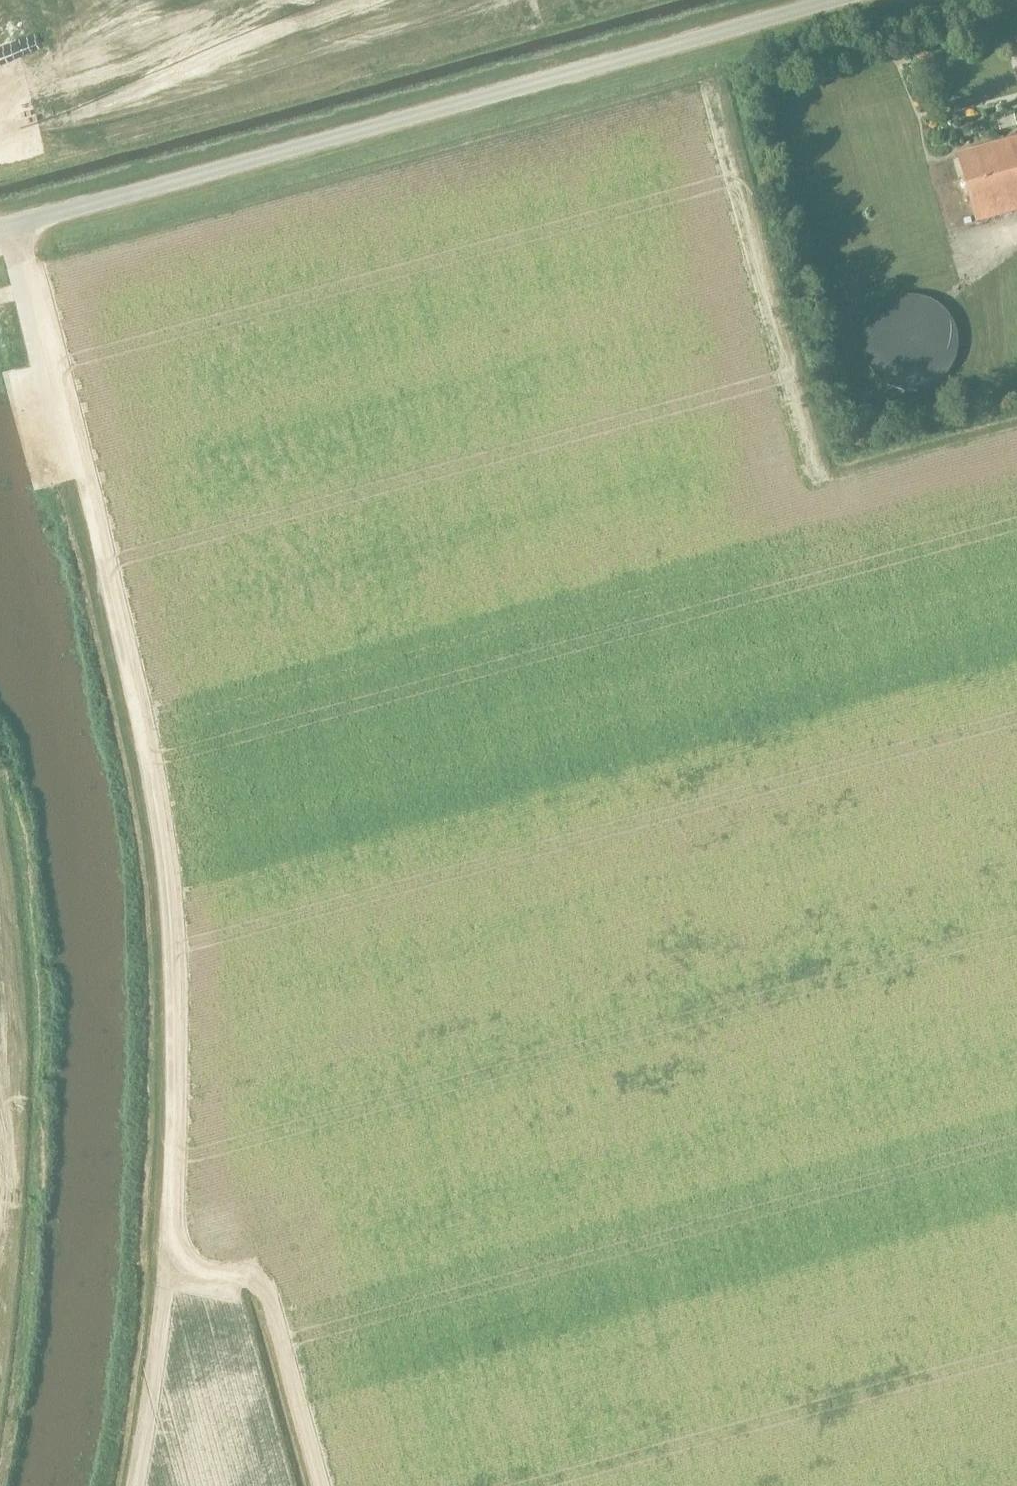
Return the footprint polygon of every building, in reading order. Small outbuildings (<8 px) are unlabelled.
[(996,117),(998,129),(1015,126),(1013,114),(996,117)] [(957,153),(975,222),(1016,210),(1016,137),(957,153)] [(906,391),(911,391),(916,391),(918,391),(923,389),(925,389),(929,387),(933,385),(935,384),(939,381),(942,378),(944,376),(947,372),(949,370),(951,366),(952,364),(954,360),(956,355),(956,351),(957,346),(957,344),(957,339),(956,334),(956,332),(955,329),(954,325),(951,321),(950,319),(948,315),(946,313),(943,310),(940,306),(936,304),(934,302),(930,300),(925,298),(923,297),(919,296),(916,296),(911,295),(907,295),(905,295),(902,296),(898,296),(894,298),(889,299),(887,300),(883,303),(881,304),(877,307),(875,309),(872,312),(869,316),(867,320),(866,322),(864,327),(863,329),(862,333),(861,336),(861,340),(861,343),(861,345),(861,348),(861,350),(862,352),(863,357),(863,359),(864,361),(865,364),(868,368),(869,370),(871,373),(873,375),(876,379),(880,382),(885,385),(887,386),(892,388),(897,390),(901,391),(903,391),(906,391)]
